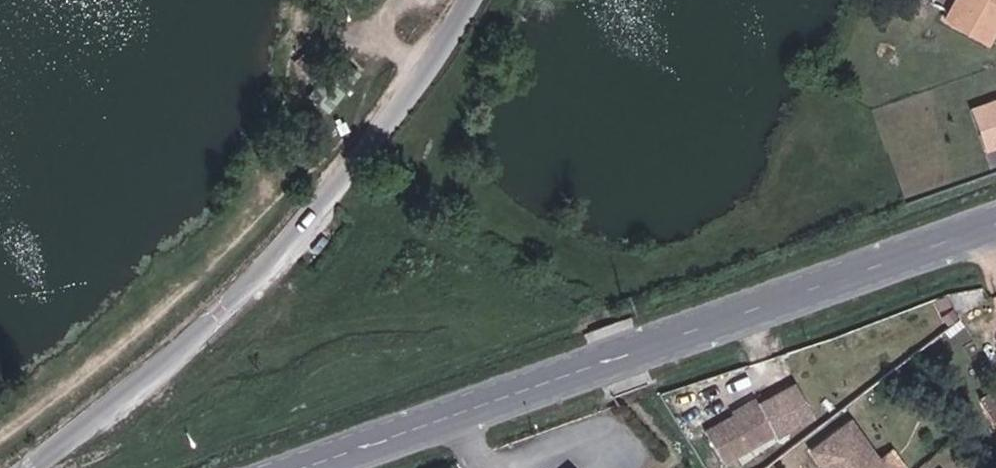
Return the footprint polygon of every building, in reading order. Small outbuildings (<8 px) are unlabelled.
[(946,18),(988,42),(995,28),(995,0),(956,0),(946,18)] [(989,148),(995,146),(995,96),(974,103),(989,148)] [(337,125),(340,134),(349,131),(345,122),(337,125)] [(706,429),(723,460),(776,429),(777,432),(813,413),(796,382),(763,401),(761,399),(737,412),(706,429)] [(737,412),(761,399),(758,393),(734,407),(737,412)] [(851,421),(812,450),(826,467),(887,467),(881,460),(851,421)] [(887,467),(901,467),(907,464),(895,449),(881,460),(887,467)]
